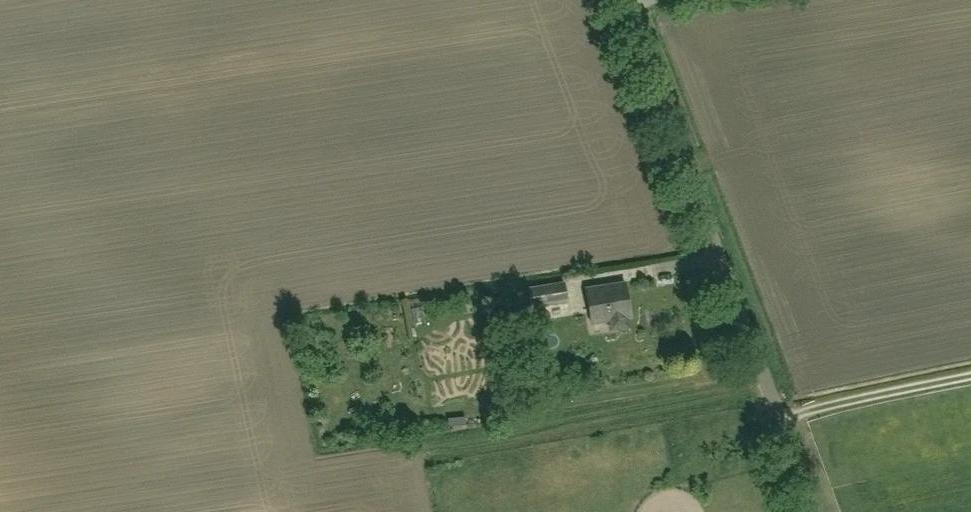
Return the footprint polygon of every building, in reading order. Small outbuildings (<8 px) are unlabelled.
[(564,281),(528,287),(531,308),(568,302),(564,281)] [(585,288),(588,305),(590,322),(609,319),(610,328),(627,326),(626,317),(630,316),(625,282),(585,288)]
